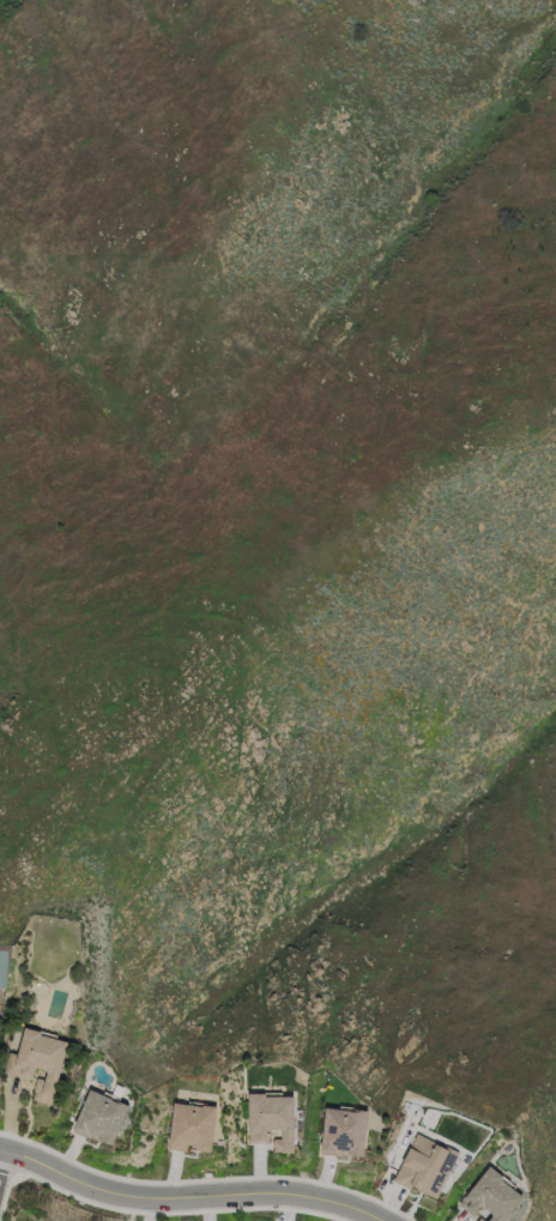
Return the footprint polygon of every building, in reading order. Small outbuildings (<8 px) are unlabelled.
[(70,1039),(55,1094),(54,1094),(52,1104),(32,1099),(35,1089),(34,1089),(37,1075),(40,1076),(42,1066),(37,1065),(35,1075),(32,1074),(31,1077),(4,1070),(10,1051),(19,1053),(26,1024),(42,1028),(42,1032),(70,1039)] [(132,1102),(114,1144),(90,1136),(89,1137),(73,1130),(92,1086),(132,1102)] [(270,1141),(249,1141),(249,1088),(271,1089),(271,1092),(298,1092),(298,1150),(274,1150),(274,1137),(284,1137),(284,1130),(280,1126),(272,1126),(272,1137),(270,1137),(270,1141)] [(214,1149),(200,1147),(199,1144),(189,1143),(188,1150),(168,1147),(175,1099),(204,1102),(205,1100),(222,1102),(214,1149)] [(321,1152),(327,1105),(357,1107),(357,1106),(371,1108),(367,1155),(340,1152),(340,1154),(321,1152)] [(439,1196),(413,1183),(411,1189),(394,1180),(419,1131),(453,1148),(453,1147),(461,1150),(439,1196)] [(528,1195),(507,1220),(490,1220),(496,1214),(483,1203),(476,1211),(463,1202),(492,1163),(507,1174),(504,1177),(528,1195)]
